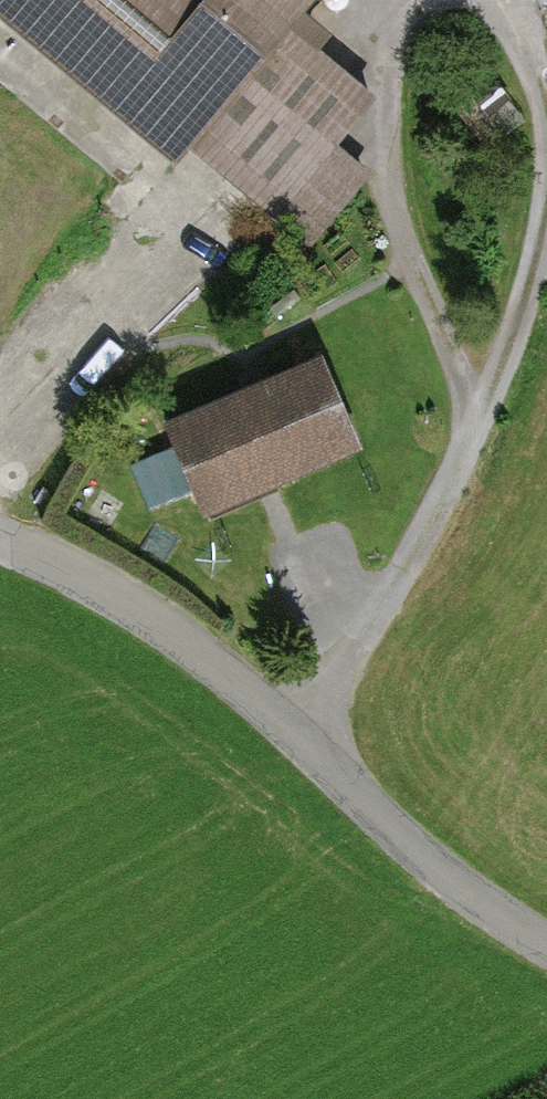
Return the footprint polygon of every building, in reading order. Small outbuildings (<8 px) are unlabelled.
[(192,152),(203,139),(322,237),(380,167),(336,131),(379,80),(338,43),(351,28),(323,4),(326,0),(7,0),(192,152)] [(361,454),(322,355),(168,416),(207,514),(361,454)]
